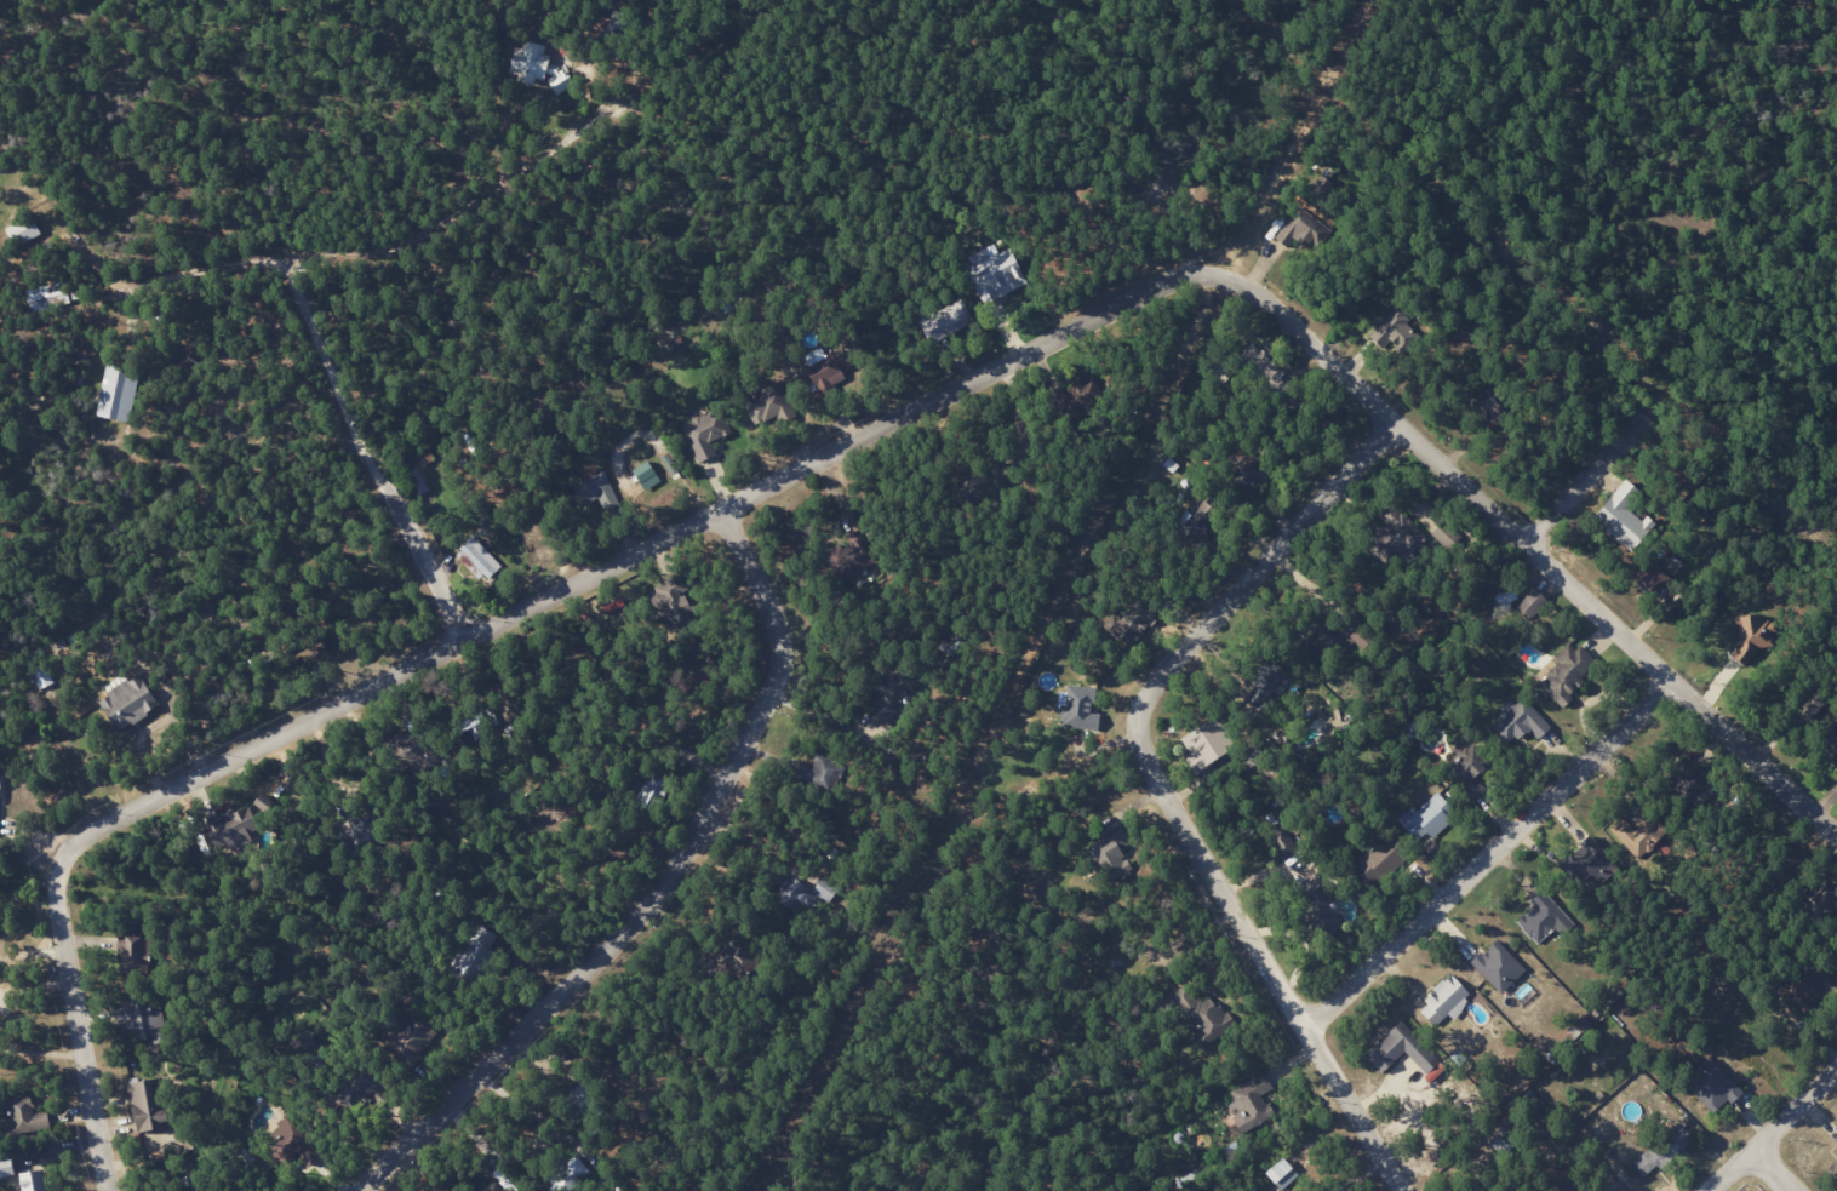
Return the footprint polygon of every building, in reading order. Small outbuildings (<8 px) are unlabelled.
[(570,89),(573,71),(548,67),(550,55),(542,53),(544,44),(518,39),(512,74),(546,80),(546,85),(570,89)] [(1274,237),(1288,247),(1297,235),(1315,250),(1331,230),(1298,205),(1274,237)] [(963,258),(986,302),(1026,282),(1009,247),(997,253),(993,244),(963,258)] [(923,322),(930,341),(971,324),(963,306),(923,322)] [(1420,332),(1394,308),(1370,334),(1396,358),(1420,332)] [(841,347),(824,355),(822,352),(803,362),(822,401),(834,395),(830,386),(854,374),(841,347)] [(98,416),(131,421),(139,371),(105,366),(98,416)] [(742,400),(754,426),(777,416),(780,422),(795,415),(780,383),(742,400)] [(700,463),(715,455),(709,443),(729,433),(717,409),(681,427),(700,463)] [(633,470),(645,490),(661,481),(649,461),(633,470)] [(586,508),(598,502),(603,513),(619,506),(603,472),(575,485),(586,508)] [(1592,516),(1630,552),(1656,524),(1647,515),(1641,521),(1626,507),(1641,492),(1627,479),(1592,516)] [(1448,550),(1461,538),(1444,521),(1431,533),(1448,550)] [(1381,553),(1394,567),(1419,543),(1405,529),(1381,553)] [(457,555),(473,570),(476,567),(489,579),(502,565),(474,538),(457,555)] [(1670,575),(1654,563),(1640,580),(1656,593),(1670,575)] [(1548,601),(1530,586),(1514,606),(1531,621),(1548,601)] [(1733,620),(1740,661),(1756,658),(1754,646),(1775,642),(1771,613),(1733,620)] [(1317,668),(1351,636),(1332,617),(1298,650),(1317,668)] [(1537,684),(1559,706),(1599,665),(1572,638),(1553,658),(1558,662),(1537,684)] [(52,683),(42,663),(28,670),(38,690),(52,683)] [(1291,683),(1278,663),(1241,688),(1254,707),(1291,683)] [(886,689),(881,687),(870,722),(893,729),(906,689),(916,692),(921,676),(893,666),(886,689)] [(160,707),(141,674),(99,699),(118,732),(160,707)] [(1096,688),(1064,685),(1059,727),(1099,732),(1101,713),(1093,712),(1096,688)] [(1537,740),(1551,728),(1522,697),(1515,703),(1509,697),(1497,708),(1503,714),(1490,727),(1509,747),(1528,730),(1537,740)] [(1180,736),(1195,769),(1235,751),(1220,718),(1180,736)] [(1472,799),(1485,788),(1474,777),(1492,761),(1476,744),(1446,771),(1472,799)] [(652,812),(669,784),(652,773),(635,802),(652,812)] [(1395,818),(1420,845),(1455,812),(1436,791),(1410,815),(1405,809),(1395,818)] [(230,849),(251,840),(248,832),(259,827),(250,806),(205,825),(215,848),(228,843),(230,849)] [(1608,829),(1636,861),(1651,849),(1622,816),(1608,829)] [(1107,861),(1116,877),(1131,868),(1119,848),(1130,842),(1122,827),(1087,847),(1098,866),(1107,861)] [(1282,856),(1295,844),(1282,829),(1269,841),(1282,856)] [(1353,868),(1372,887),(1408,851),(1389,832),(1353,868)] [(1586,885),(1614,868),(1593,834),(1576,844),(1582,855),(1561,867),(1569,879),(1579,873),(1586,885)] [(1563,936),(1575,925),(1545,892),(1515,920),(1537,944),(1555,927),(1563,936)] [(118,970),(150,971),(151,937),(119,936),(118,970)] [(1500,994),(1526,970),(1497,939),(1471,964),(1500,994)] [(1436,1027),(1450,1011),(1454,1015),(1473,994),(1450,973),(1417,1009),(1436,1027)] [(1220,1043),(1220,1001),(1194,1001),(1194,1004),(1187,1003),(1186,1025),(1194,1025),(1193,1042),(1220,1043)] [(135,1038),(164,1036),(161,1006),(122,1010),(124,1033),(134,1032),(135,1038)] [(1414,1040),(1411,1042),(1396,1026),(1364,1055),(1381,1073),(1404,1052),(1431,1082),(1442,1072),(1414,1040)] [(1713,1066),(1690,1091),(1716,1115),(1739,1090),(1713,1066)] [(1273,1116),(1262,1094),(1272,1088),(1264,1072),(1228,1091),(1233,1101),(1227,1105),(1241,1132),(1273,1116)] [(37,1126),(32,1095),(4,1100),(10,1130),(37,1126)] [(293,1172),(314,1159),(289,1119),(268,1132),(293,1172)] [(1643,1177),(1656,1165),(1660,1170),(1694,1139),(1678,1122),(1632,1165),(1643,1177)] [(10,1155),(0,1158),(0,1178),(15,1174),(10,1155)] [(22,1190),(47,1190),(44,1170),(20,1173),(22,1190)]
